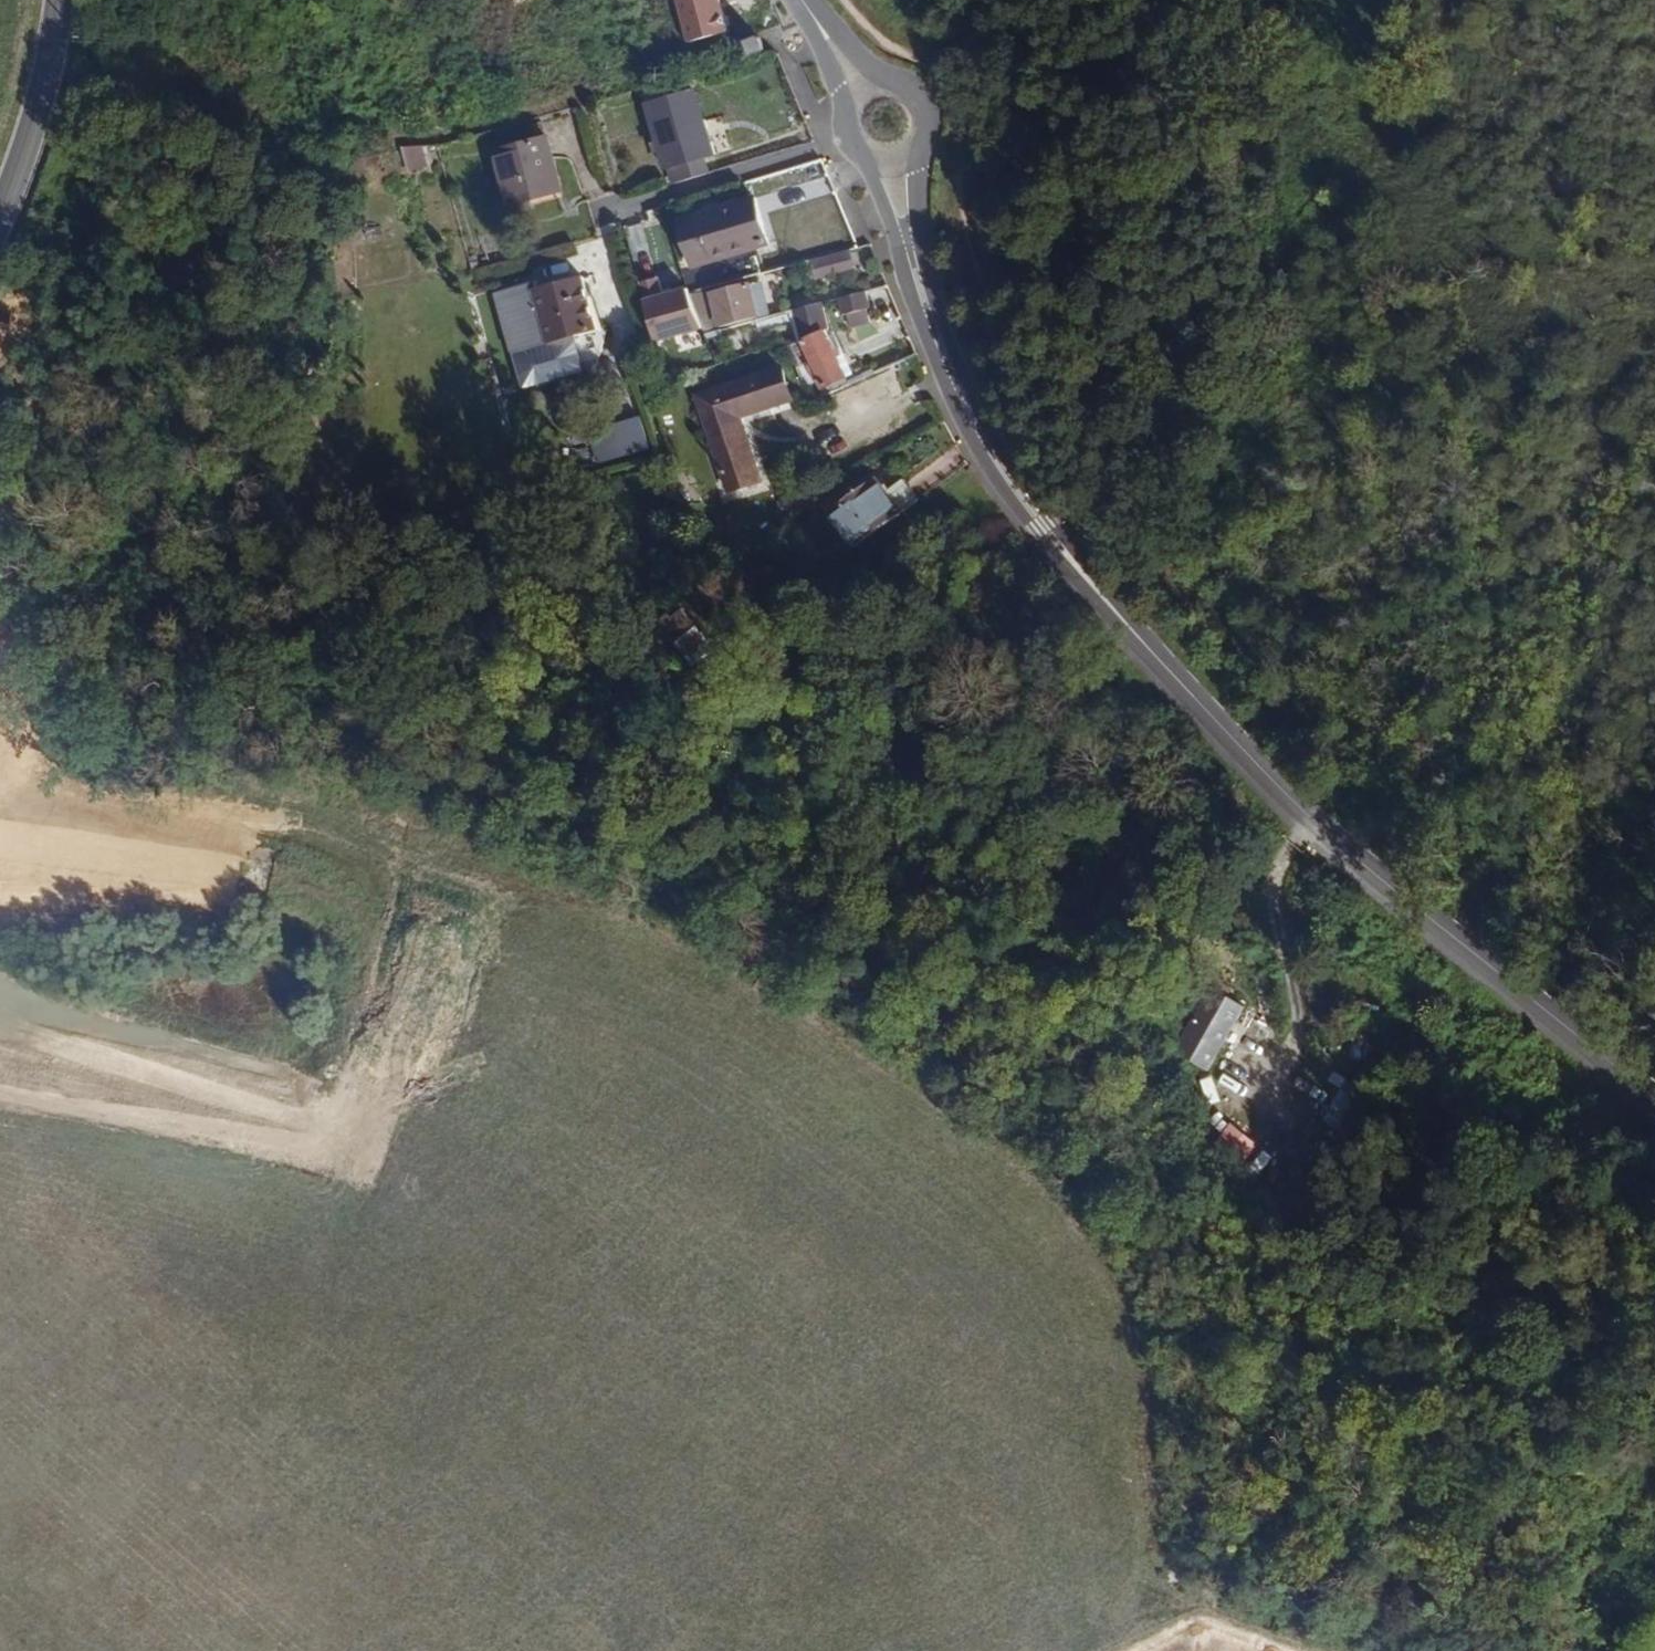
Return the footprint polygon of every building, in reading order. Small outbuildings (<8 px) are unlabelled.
[(684,43),(730,32),(722,0),(673,0),(684,43)] [(766,49),(760,34),(746,40),(752,54),(766,49)] [(708,171),(702,153),(709,150),(690,87),(643,101),(668,183),(708,171)] [(553,190),(546,159),(552,158),(546,134),(492,147),(505,202),(553,190)] [(768,245),(754,197),(677,219),(691,267),(768,245)] [(850,249),(810,260),(817,286),(858,275),(850,249)] [(606,327),(592,276),(541,290),(555,341),(606,327)] [(689,294),(687,288),(664,295),(658,277),(637,283),(642,301),(650,326),(654,340),(699,327),(694,313),(689,294)] [(746,317),(741,299),(753,295),(749,282),(708,294),(715,317),(717,325),(746,317)] [(876,309),(872,294),(847,301),(851,316),(876,309)] [(759,313),(753,295),(741,299),(746,317),(759,313)] [(830,334),(818,305),(795,314),(803,343),(814,364),(810,366),(821,390),(847,378),(826,335),(830,334)] [(726,493),(760,482),(738,416),(789,399),(779,368),(694,396),(726,493)] [(918,501),(902,479),(883,494),(899,515),(918,501)] [(853,550),(899,515),(883,494),(874,482),(828,518),(853,550)]
